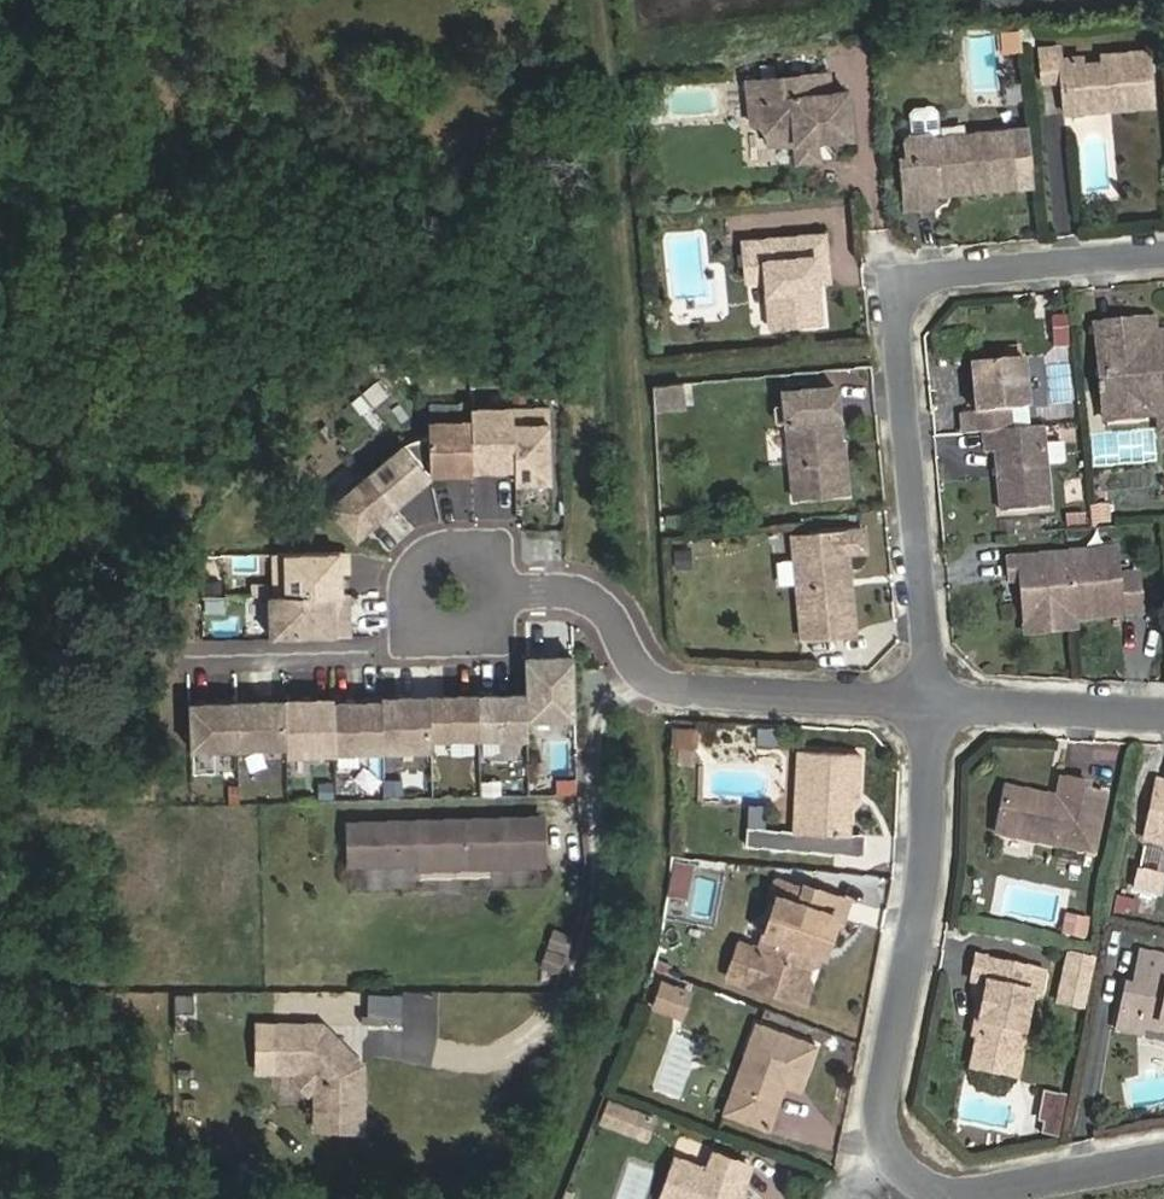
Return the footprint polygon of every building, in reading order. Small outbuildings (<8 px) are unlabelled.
[(1014,32),(999,33),(1001,48),(1016,47),(1014,32)] [(1061,60),(1060,48),(1041,50),(1044,81),(1063,79),(1066,112),(1154,104),(1149,52),(1103,56),(1104,64),(1083,66),(1082,58),(1061,60)] [(847,91),(830,93),(828,72),(747,80),(751,119),(758,119),(767,134),(768,145),(795,143),(797,161),(820,159),(818,140),(851,137),(847,91)] [(911,113),(913,133),(931,131),(939,138),(936,111),(932,107),(915,108),(911,113)] [(903,159),(907,208),(935,205),(934,194),(1016,186),(1011,132),(939,138),(931,131),(913,133),(907,140),(909,159),(903,159)] [(933,211),(912,211),(911,241),(933,241),(933,211)] [(825,235),(744,243),(745,253),(746,260),(746,267),(748,280),(766,278),(770,326),(822,321),(816,256),(826,255),(825,235)] [(745,253),(736,254),(737,267),(746,267),(746,260),(745,253)] [(1095,325),(1103,401),(1157,396),(1161,431),(1163,431),(1163,332),(1121,336),(1120,323),(1095,325)] [(973,363),(977,413),(959,414),(961,434),(983,432),(1014,429),(1013,409),(1029,408),(1024,358),(973,363)] [(350,398),(358,415),(390,398),(382,382),(350,398)] [(684,383),(653,386),(655,409),(686,406),(684,383)] [(785,391),(795,500),(848,495),(844,453),(839,448),(838,442),(839,435),(835,386),(785,391)] [(514,474),(513,412),(513,410),(471,410),(471,422),(472,471),(494,471),(494,474),(514,474)] [(549,411),(513,412),(514,474),(514,484),(550,484),(549,411)] [(472,471),(471,422),(429,422),(430,475),(472,475),(472,471)] [(983,432),(985,450),(995,449),(1002,512),(1052,507),(1044,426),(1014,429),(983,432)] [(367,474),(393,505),(430,475),(404,444),(367,474)] [(393,505),(367,474),(328,507),(354,538),(393,505)] [(1088,505),(1092,525),(1113,521),(1109,501),(1088,505)] [(803,638),(855,633),(847,552),(865,551),(863,529),(794,535),(803,638)] [(1010,583),(1022,582),(1027,634),(1076,629),(1075,618),(1142,612),(1139,574),(1119,576),(1117,548),(1008,559),(1010,583)] [(276,595),(340,594),(339,571),(347,571),(347,552),(275,554),(276,595)] [(260,554),(233,554),(233,572),(260,572),(260,554)] [(202,600),(224,602),(226,582),(204,580),(202,600)] [(340,594),(276,595),(270,595),(271,638),(349,636),(348,593),(340,594)] [(524,659),(525,695),(526,718),(575,717),(573,657),(524,659)] [(526,718),(525,695),(477,696),(478,739),(527,738),(526,718)] [(478,739),(477,696),(429,698),(430,750),(479,749),(478,739)] [(430,750),(429,698),(381,699),(382,751),(430,750)] [(333,753),(382,751),(381,699),(359,699),(359,703),(332,703),(333,753)] [(285,754),(333,753),(332,703),(332,700),(284,702),(285,746),(285,754)] [(237,747),(285,746),(284,702),(235,703),(237,747)] [(237,747),(235,703),(187,704),(188,748),(237,747)] [(699,729),(678,728),(677,747),(698,748),(699,729)] [(860,754),(800,751),(797,799),(809,799),(808,832),(796,832),(783,831),(782,847),(835,852),(837,834),(850,834),(852,800),(852,793),(858,793),(860,754)] [(1052,801),(1046,800),(1044,794),(1007,786),(997,829),(1094,850),(1106,795),(1087,790),(1089,784),(1062,778),(1057,797),(1052,801)] [(1146,839),(1163,843),(1163,782),(1158,780),(1146,839)] [(796,832),(808,832),(809,799),(797,799),(796,832)] [(543,872),(542,824),(500,825),(500,864),(413,866),(413,875),(543,872)] [(500,825),(347,828),(348,868),(413,866),(500,864),(500,825)] [(783,831),(748,828),(747,844),(782,847),(783,831)] [(850,834),(837,834),(835,852),(865,854),(866,835),(850,834)] [(1139,871),(1162,876),(1163,868),(1163,852),(1144,847),(1139,871)] [(1162,876),(1139,871),(1135,889),(1158,894),(1162,876)] [(733,978),(756,985),(800,1000),(812,962),(807,959),(810,950),(824,955),(836,919),(843,921),(850,899),(806,885),(800,904),(777,896),(761,945),(745,940),(733,978)] [(1068,915),(1064,934),(1086,938),(1090,920),(1068,915)] [(543,957),(562,965),(574,934),(555,927),(543,957)] [(1141,950),(1133,985),(1125,983),(1118,1017),(1163,1027),(1163,955),(1141,950)] [(1057,1006),(1087,1010),(1094,956),(1064,952),(1057,1006)] [(983,1030),(981,1041),(978,1040),(972,1070),(1016,1079),(1033,992),(1042,993),(1047,968),(979,954),(974,980),(985,982),(976,1028),(983,1030)] [(690,993),(662,983),(653,1006),(682,1016),(690,993)] [(367,1059),(345,1041),(326,1041),(325,1022),(282,1023),(283,1068),(307,1068),(322,1079),(323,1124),(368,1123),(367,1059)] [(815,1047),(758,1025),(726,1111),(769,1128),(786,1083),(799,1088),(815,1047)] [(976,1028),(974,1039),(978,1040),(981,1041),(983,1030),(976,1028)] [(315,1089),(322,1079),(307,1068),(300,1077),(315,1089)] [(1037,1134),(1061,1138),(1068,1094),(1044,1090),(1037,1134)] [(624,1130),(632,1109),(607,1100),(599,1121),(624,1130)] [(751,1165),(712,1152),(706,1169),(676,1159),(662,1198),(739,1198),(751,1165)]
